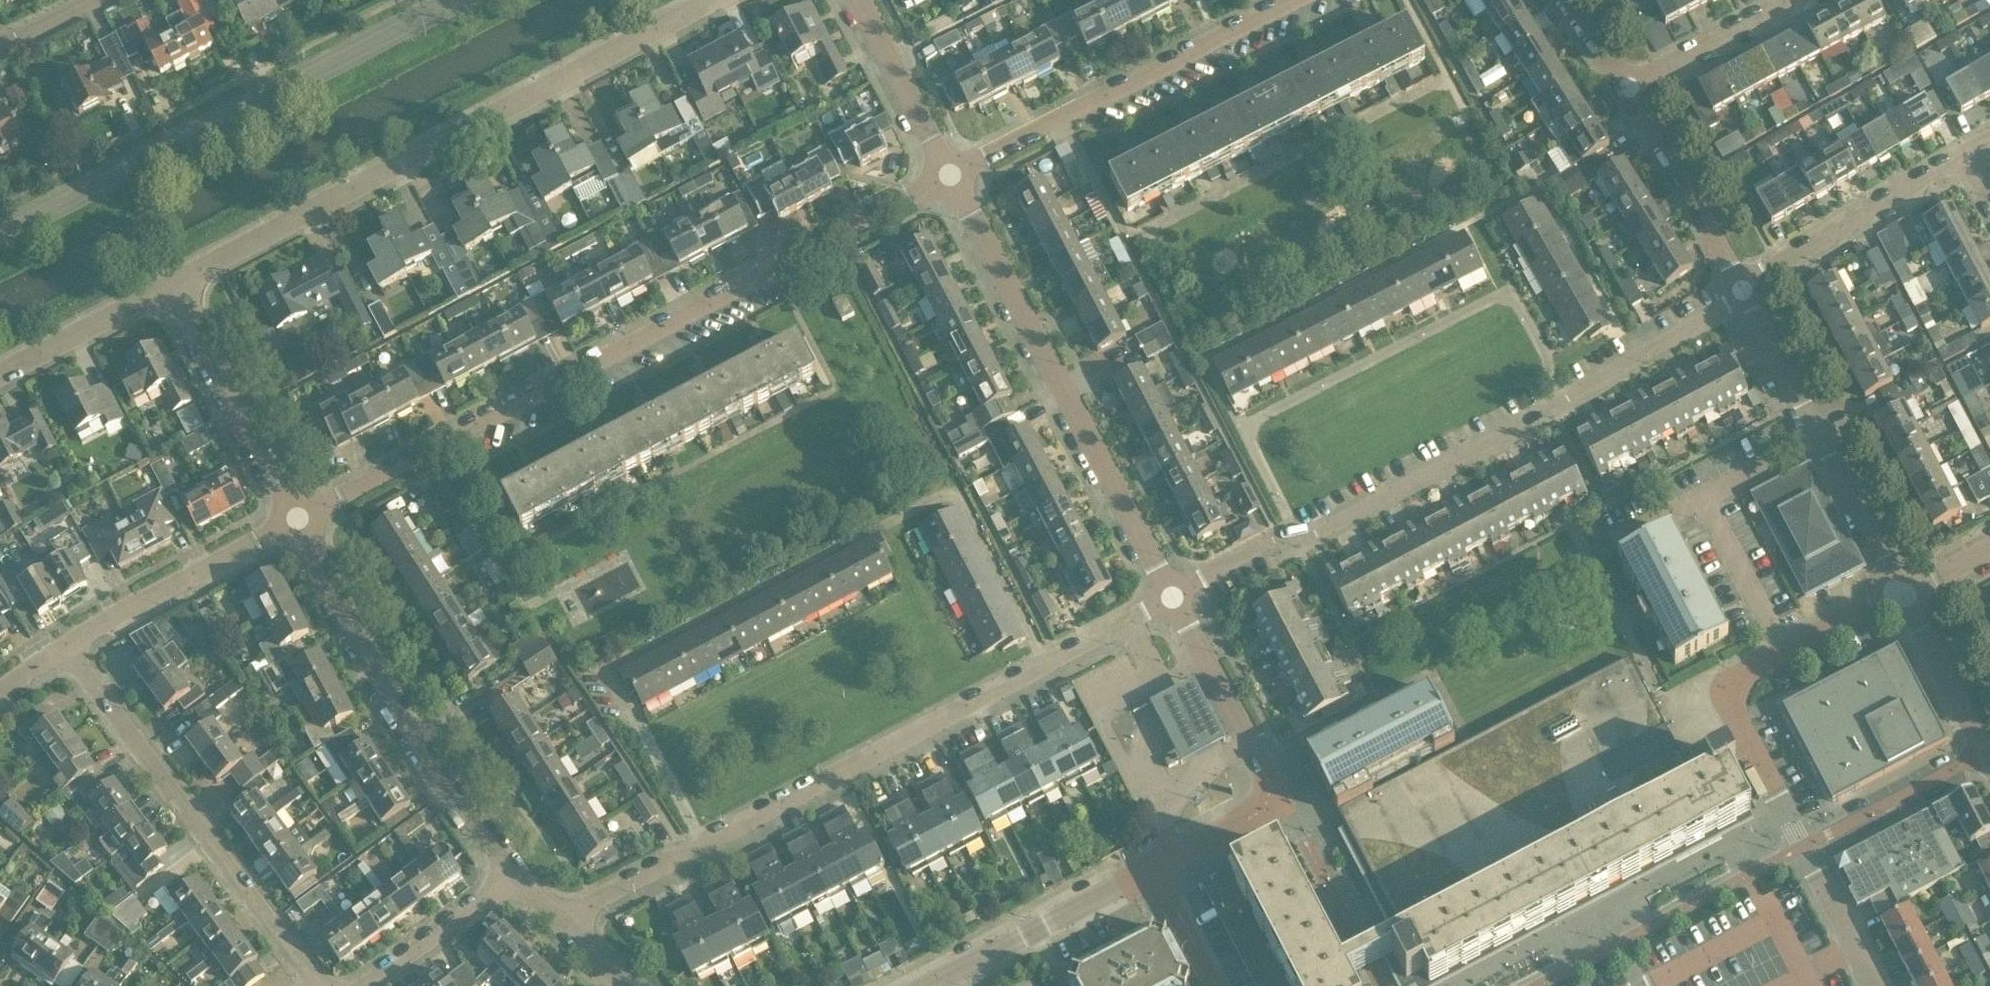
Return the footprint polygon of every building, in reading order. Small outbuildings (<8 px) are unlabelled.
[(172,30),(188,61),(213,48),(207,34),(215,30),(210,20),(222,14),(215,0),(208,0),(202,3),(200,0),(191,0),(181,5),(184,12),(191,26),(186,29),(184,24),(172,30)] [(273,0),(235,0),(250,29),(280,14),(273,0)] [(280,14),(305,1),(305,0),(273,0),(280,14)] [(1093,5),(1111,41),(1124,34),(1123,31),(1132,27),(1118,0),(1110,0),(1106,2),(1105,0),(1103,0),(1093,5)] [(1147,0),(1118,0),(1132,27),(1141,22),(1142,25),(1156,18),(1147,0)] [(1156,18),(1170,11),(1170,7),(1183,0),(1147,0),(1156,18)] [(1432,17),(1445,9),(1440,0),(1423,0),(1432,17)] [(1486,13),(1507,0),(1478,0),(1486,13)] [(1486,13),(1500,35),(1526,17),(1515,0),(1507,0),(1486,13)] [(1679,0),(1652,0),(1665,24),(1686,13),(1679,0)] [(1686,13),(1708,1),(1707,0),(1679,0),(1686,13)] [(1864,33),(1885,21),(1873,0),(1857,0),(1849,5),(1864,33)] [(1908,9),(1925,0),(1903,0),(1908,9)] [(1964,11),(1968,20),(1989,9),(1984,1),(1964,11)] [(1968,20),(1964,11),(1963,12),(1958,3),(1947,10),(1957,27),(1968,20)] [(810,5),(773,25),(791,60),(818,47),(826,63),(815,68),(825,87),(847,76),(810,5)] [(1072,13),(1055,22),(1066,44),(1081,37),(1087,49),(1095,45),(1097,48),(1111,41),(1093,5),(1081,11),(1083,14),(1074,18),(1072,13)] [(1849,5),(1827,16),(1842,44),(1864,33),(1849,5)] [(1003,8),(980,20),(985,29),(1008,18),(1003,8)] [(948,15),(925,28),(931,39),(954,27),(948,15)] [(1989,15),(1978,21),(1983,30),(1989,27),(1989,16),(1989,15)] [(1842,44),(1827,16),(1806,28),(1821,56),(1842,44)] [(1526,17),(1500,35),(1513,56),(1540,39),(1526,17)] [(172,30),(171,31),(161,36),(164,40),(158,43),(146,20),(116,34),(128,60),(142,54),(147,64),(155,60),(161,74),(188,61),(172,30)] [(985,29),(980,20),(964,28),(969,37),(985,29)] [(1030,37),(1020,42),(1037,78),(1052,70),(1051,68),(1059,65),(1053,51),(1066,44),(1055,22),(1040,29),(1043,34),(1032,39),(1030,37)] [(1452,35),(1454,34),(1447,22),(1438,27),(1445,39),(1452,35)] [(1371,42),(1347,55),(1365,90),(1384,81),(1391,77),(1424,60),(1406,24),(1380,38),(1377,32),(1368,36),(1371,42)] [(1929,27),(1910,37),(1920,54),(1936,45),(1939,44),(1929,27)] [(1806,28),(1784,40),(1799,68),(1821,56),(1806,28)] [(957,32),(934,44),(940,55),(963,43),(957,32)] [(1958,33),(1947,39),(1952,48),(1963,42),(1958,33)] [(1461,46),(1454,34),(1452,35),(1445,39),(1452,51),(1461,46)] [(108,63),(65,85),(80,114),(107,101),(105,97),(124,87),(121,82),(135,76),(115,35),(98,43),(108,63)] [(714,51),(735,89),(755,79),(761,91),(778,82),(764,54),(751,61),(739,38),(714,51)] [(1540,39),(1513,56),(1527,77),(1553,60),(1540,39)] [(1952,48),(1947,39),(1939,44),(1936,45),(1941,54),(1952,48)] [(1784,40),(1763,51),(1778,79),(1799,68),(1784,40)] [(1037,78),(1020,42),(1009,48),(1006,42),(994,48),(998,56),(999,56),(1014,87),(1026,81),(1027,83),(1037,78)] [(735,89),(714,51),(690,64),(702,87),(691,93),(706,121),(722,112),(715,100),(735,89)] [(1778,79),(1763,51),(1742,63),(1757,91),(1778,79)] [(1365,90),(1347,55),(1321,68),(1318,62),(1309,67),(1312,72),(1287,85),(1306,121),(1338,104),(1346,100),(1365,90)] [(1888,55),(1879,60),(1883,68),(1894,62),(1888,55)] [(999,56),(998,56),(988,61),(986,59),(975,65),(993,102),(1006,95),(1005,92),(1014,87),(999,56)] [(1922,68),(1916,56),(1904,63),(1893,69),(1883,75),(1890,86),(1910,74),(1922,68)] [(1567,82),(1553,60),(1527,77),(1540,98),(1541,99),(1567,82)] [(1883,68),(1879,60),(1866,67),(1872,75),(1883,68)] [(1967,73),(1983,101),(1989,97),(1989,66),(1987,61),(1967,73)] [(1757,91),(1742,63),(1720,75),(1735,103),(1757,91)] [(993,102),(975,65),(963,71),(965,74),(954,80),(970,110),(978,106),(980,109),(993,102)] [(1841,92),(1836,84),(1834,85),(1823,65),(1810,72),(1819,86),(1824,84),(1827,89),(1825,90),(1829,99),(1841,92)] [(1471,83),(1479,78),(1472,66),(1464,71),(1471,83)] [(1846,79),(1836,84),(1841,92),(1861,80),(1856,72),(1845,78),(1846,79)] [(1983,101),(1967,73),(1945,86),(1961,114),(1983,101)] [(1735,103),(1720,75),(1698,87),(1699,89),(1685,97),(1706,131),(1719,123),(1714,114),(1735,103)] [(1391,77),(1384,81),(1388,89),(1386,90),(1391,99),(1400,94),(1391,77)] [(1486,89),(1479,78),(1471,83),(1477,95),(1486,89)] [(1861,87),(1866,96),(1877,90),(1872,81),(1861,87)] [(1541,99),(1540,98),(1531,104),(1544,125),(1581,103),(1567,82),(1541,99)] [(1253,103),(1228,115),(1246,151),(1266,141),(1274,137),(1279,134),(1284,143),(1292,139),(1287,130),(1306,121),(1287,85),(1262,98),(1259,92),(1250,97),(1253,103)] [(1866,96),(1861,87),(1850,93),(1855,102),(1866,96)] [(1798,116),(1794,107),(1793,108),(1783,91),(1770,98),(1776,108),(1768,112),(1777,128),(1787,123),(1798,116)] [(713,147),(699,121),(680,131),(670,112),(662,116),(650,93),(632,102),(635,107),(658,151),(661,156),(693,140),(708,167),(720,161),(713,147)] [(1935,94),(1928,98),(1943,122),(1950,117),(1935,94)] [(1819,111),(1824,119),(1835,113),(1836,115),(1848,109),(1841,99),(1819,111)] [(1924,99),(1903,111),(1919,139),(1940,126),(1924,99)] [(1355,117),(1346,100),(1338,104),(1347,121),(1355,117)] [(1794,107),(1798,116),(1809,110),(1804,102),(1794,107)] [(1581,103),(1544,125),(1559,148),(1595,125),(1581,103)] [(10,151),(8,147),(20,141),(1,104),(0,104),(0,155),(10,151)] [(635,107),(617,117),(630,140),(621,145),(631,165),(658,151),(635,107)] [(1502,123),(1505,122),(1498,110),(1489,115),(1496,127),(1502,123)] [(1819,111),(1798,123),(1804,132),(1815,127),(1814,125),(1824,119),(1819,111)] [(1903,111),(1882,123),(1899,151),(1919,139),(1903,111)] [(1246,151),(1228,115),(1203,128),(1200,122),(1191,127),(1194,133),(1169,146),(1187,182),(1246,151)] [(810,120),(801,124),(804,130),(813,126),(810,120)] [(1502,123),(1496,127),(1503,139),(1512,134),(1505,122),(1502,123)] [(1798,123),(1777,134),(1782,143),(1803,131),(1804,132),(1798,123)] [(1899,151),(1882,123),(1861,135),(1877,163),(1899,151)] [(1572,169),(1591,157),(1608,146),(1595,125),(1559,148),(1547,156),(1560,174),(1571,167),(1572,169)] [(848,128),(831,137),(846,166),(858,160),(863,170),(890,156),(875,126),(852,138),(848,128)] [(1762,126),(1751,131),(1756,140),(1766,134),(1762,126)] [(572,189),(586,181),(588,185),(601,178),(586,150),(576,155),(563,131),(546,140),(549,145),(572,189)] [(1742,137),(1747,145),(1756,140),(1751,131),(1742,137)] [(1782,143),(1777,134),(1766,141),(1771,149),(1782,143)] [(1877,163),(1861,135),(1840,148),(1856,176),(1877,163)] [(1266,141),(1275,158),(1283,154),(1274,137),(1266,141)] [(1735,152),(1727,139),(1715,146),(1723,158),(1735,152)] [(727,140),(713,147),(720,161),(735,154),(727,140)] [(1068,144),(1055,150),(1065,168),(1076,190),(1089,184),(1068,144)] [(549,145),(531,155),(544,179),(535,183),(546,203),(572,189),(549,145)] [(1187,182),(1169,146),(1144,158),(1141,152),(1132,157),(1135,163),(1109,176),(1128,212),(1187,182)] [(813,167),(792,178),(807,207),(833,193),(828,184),(841,177),(826,148),(808,158),(813,167)] [(1840,148),(1820,160),(1835,188),(1856,176),(1840,148)] [(1745,152),(1733,159),(1738,168),(1750,161),(1745,152)] [(1515,159),(1522,171),(1530,166),(1523,154),(1515,159)] [(735,157),(728,161),(733,171),(740,167),(735,157)] [(1571,167),(1560,174),(1550,181),(1556,192),(1578,178),(1597,166),(1591,157),(1572,169),(1571,167)] [(1835,188),(1820,160),(1799,172),(1815,200),(1835,188)] [(1611,201),(1637,184),(1623,162),(1596,179),(1611,201)] [(1215,167),(1206,172),(1211,182),(1221,178),(1215,167)] [(619,178),(634,207),(646,200),(631,172),(619,178)] [(1815,200),(1799,172),(1777,184),(1793,212),(1815,200)] [(709,174),(694,183),(699,192),(698,192),(700,197),(709,192),(707,188),(714,183),(709,174)] [(634,207),(619,178),(607,184),(623,213),(634,207)] [(807,207),(792,178),(770,189),(765,180),(748,189),(763,218),(776,212),(780,221),(807,207)] [(1578,178),(1556,192),(1564,203),(1585,189),(1578,178)] [(540,227),(521,191),(507,199),(505,195),(501,198),(502,201),(497,203),(485,180),(468,189),(470,193),(471,193),(491,232),(504,225),(511,237),(527,229),(541,256),(552,250),(540,227)] [(1026,217),(1055,202),(1043,180),(1014,195),(1026,217)] [(699,192),(694,183),(678,191),(683,200),(698,192),(699,192)] [(1650,205),(1637,184),(1611,201),(1624,222),(1650,205)] [(1793,212),(1777,184),(1755,197),(1771,225),(1793,212)] [(471,193),(470,193),(453,203),(465,226),(455,231),(466,252),(493,238),(490,232),(491,232),(471,193)] [(718,205),(708,210),(727,246),(740,239),(739,236),(748,231),(740,217),(750,212),(740,193),(718,205)] [(1091,212),(1101,206),(1095,194),(1085,199),(1091,212)] [(1170,194),(1163,198),(1168,208),(1175,205),(1170,194)] [(1516,246),(1552,225),(1537,200),(1501,221),(1516,246)] [(1066,225),(1055,202),(1026,217),(1038,240),(1066,225)] [(1650,205),(1624,222),(1637,243),(1663,226),(1670,222),(1661,208),(1655,212),(1650,205)] [(1108,219),(1101,206),(1091,212),(1098,224),(1108,219)] [(1935,244),(1962,229),(1950,207),(1923,222),(1935,244)] [(727,246),(708,210),(697,216),(699,219),(688,225),(703,254),(712,250),(713,253),(727,246)] [(1589,215),(1575,223),(1582,235),(1596,226),(1589,215)] [(405,270),(433,255),(422,235),(413,240),(400,216),(382,226),(385,231),(385,232),(405,270)] [(540,227),(552,250),(563,244),(551,221),(540,227)] [(703,254),(688,225),(687,225),(686,222),(675,228),(676,231),(665,236),(663,232),(649,240),(660,260),(674,254),(680,266),(689,262),(690,265),(705,257),(703,254)] [(1078,247),(1066,225),(1038,240),(1049,262),(1078,247)] [(1552,225),(1516,246),(1530,270),(1566,249),(1552,225)] [(1663,226),(1637,243),(1651,264),(1677,248),(1663,226)] [(1962,229),(1935,244),(1946,266),(1974,251),(1962,229)] [(929,239),(925,240),(920,230),(889,246),(895,258),(901,255),(912,277),(941,262),(929,240),(929,239)] [(1893,266),(1904,260),(1887,231),(1877,236),(1893,266)] [(405,270),(385,232),(368,241),(381,264),(371,269),(382,289),(408,275),(405,270)] [(1437,248),(1456,284),(1481,271),(1462,235),(1437,248)] [(592,236),(576,245),(581,253),(597,245),(592,236)] [(1115,257),(1125,251),(1118,239),(1108,244),(1115,257)] [(660,260),(649,240),(634,248),(636,252),(626,257),(624,254),(614,260),(632,295),(645,288),(644,285),(652,281),(646,267),(660,260)] [(1078,247),(1049,262),(1061,285),(1101,264),(1088,241),(1078,247)] [(581,253),(576,245),(562,252),(566,261),(581,253)] [(1456,284),(1437,248),(1412,260),(1431,297),(1456,284)] [(1613,260),(1614,259),(1607,248),(1598,253),(1605,264),(1613,260)] [(1691,269),(1677,248),(1651,264),(1665,286),(1691,269)] [(1879,280),(1891,274),(1877,248),(1865,254),(1879,280)] [(1580,273),(1566,249),(1530,270),(1544,294),(1580,273)] [(1125,251),(1115,257),(1121,269),(1131,264),(1125,251)] [(1974,251),(1946,266),(1958,287),(1985,273),(1974,251)] [(454,264),(470,295),(482,288),(465,258),(454,264)] [(1621,271),(1614,259),(1613,260),(1605,264),(1612,277),(1621,271)] [(632,295),(614,260),(603,266),(603,269),(599,261),(589,266),(593,274),(592,275),(608,305),(617,300),(618,302),(632,295)] [(1412,260),(1387,273),(1406,309),(1431,297),(1412,260)] [(1904,260),(1893,266),(1904,288),(1914,283),(1914,282),(1915,281),(1904,260)] [(941,262),(912,277),(918,287),(916,288),(915,290),(919,298),(922,298),(923,298),(924,299),(953,285),(941,262)] [(470,295),(454,264),(442,270),(459,301),(470,295)] [(1101,264),(1061,285),(1073,307),(1102,292),(1113,286),(1101,264)] [(288,276),(258,292),(278,330),(308,314),(307,312),(339,295),(323,265),(291,282),(288,276)] [(874,270),(863,275),(875,298),(887,292),(876,269),(874,270)] [(1406,309),(1387,273),(1363,286),(1381,322),(1406,309)] [(1580,273),(1544,294),(1558,318),(1594,297),(1580,273)] [(1958,287),(1969,309),(1989,298),(1989,282),(1985,273),(1958,287)] [(1879,280),(1872,284),(1878,294),(1897,284),(1891,274),(1879,280)] [(608,305),(592,275),(582,280),(580,278),(569,284),(588,319),(601,312),(600,309),(608,305)] [(1819,312),(1847,297),(1835,275),(1807,290),(1819,312)] [(1631,278),(1618,286),(1631,308),(1643,301),(1631,278)] [(1914,283),(1904,288),(1915,310),(1926,305),(1914,283)] [(588,319),(569,284),(559,289),(560,292),(548,297),(546,294),(532,301),(543,322),(557,316),(565,328),(572,324),(574,326),(588,319)] [(1142,284),(1133,289),(1139,301),(1149,296),(1142,284)] [(965,307),(953,285),(924,299),(936,322),(965,307)] [(1363,286),(1338,298),(1357,335),(1381,322),(1363,286)] [(1102,292),(1073,307),(1085,330),(1114,315),(1102,292)] [(460,305),(465,315),(480,306),(476,297),(460,305)] [(845,297),(833,303),(843,322),(855,316),(845,297)] [(1611,327),(1594,297),(1558,318),(1572,343),(1587,334),(1590,339),(1611,327)] [(1847,297),(1819,312),(1830,334),(1858,319),(1847,297)] [(359,298),(342,307),(356,331),(361,328),(365,335),(372,330),(369,326),(373,323),(359,298)] [(1357,335),(1338,298),(1313,311),(1332,347),(1357,335)] [(1969,309),(1981,331),(1989,326),(1989,298),(1969,309)] [(507,316),(496,321),(515,357),(528,350),(527,347),(536,342),(530,329),(543,322),(532,301),(518,309),(520,313),(509,317),(507,316)] [(885,320),(896,314),(889,301),(878,307),(885,320)] [(381,303),(369,309),(384,339),(397,333),(381,303)] [(465,315),(460,305),(444,314),(449,323),(465,315)] [(1931,314),(1926,305),(1915,310),(1926,332),(1935,327),(1929,315),(1931,314)] [(1902,324),(1914,318),(1908,306),(1896,313),(1902,324)] [(977,330),(965,307),(936,322),(948,345),(977,330)] [(1332,347),(1313,311),(1288,324),(1307,360),(1332,347)] [(896,314),(885,320),(891,332),(902,326),(896,314)] [(1126,338),(1114,315),(1085,330),(1097,353),(1126,338)] [(1914,318),(1902,324),(1908,334),(1919,327),(1914,318)] [(1864,330),(1858,319),(1830,334),(1842,355),(1881,335),(1875,324),(1864,330)] [(515,357),(496,321),(485,327),(487,330),(476,336),(492,366),(500,362),(501,364),(515,357)] [(1142,349),(1168,335),(1162,323),(1136,337),(1142,349)] [(1288,324),(1264,336),(1282,373),(1307,360),(1288,324)] [(1936,328),(1935,327),(1926,332),(1943,363),(1980,344),(1973,333),(1946,348),(1941,337),(1944,336),(1939,327),(1936,328)] [(977,330),(948,345),(960,367),(989,352),(977,330)] [(1168,335),(1142,349),(1147,360),(1174,346),(1168,335)] [(1881,335),(1842,355),(1853,377),(1881,362),(1892,356),(1881,335)] [(492,366),(476,336),(465,341),(464,339),(452,345),(471,380),(484,373),(484,370),(492,366)] [(1264,336),(1239,349),(1258,385),(1282,373),(1264,336)] [(738,370),(757,406),(816,374),(797,339),(772,352),(768,347),(759,351),(762,357),(738,370)] [(430,355),(416,362),(427,384),(439,377),(447,389),(456,384),(458,387),(471,380),(452,345),(442,351),(438,344),(427,350),(430,355)] [(132,367),(116,375),(131,404),(148,396),(146,394),(167,383),(170,390),(163,394),(172,411),(190,401),(171,365),(167,367),(155,345),(128,359),(132,367)] [(909,365),(919,360),(912,347),(902,352),(909,365)] [(1707,366),(1731,411),(1736,408),(1733,402),(1746,395),(1738,380),(1742,377),(1726,347),(1717,351),(1721,359),(1707,366)] [(1258,385),(1239,349),(1214,362),(1232,398),(1258,385)] [(989,352),(960,367),(972,390),(1001,375),(989,352)] [(365,356),(343,368),(347,377),(370,365),(365,356)] [(1963,402),(1985,390),(1973,367),(1972,368),(1966,357),(1945,368),(1963,402)] [(925,372),(919,360),(909,365),(915,377),(925,372)] [(1930,377),(1941,371),(1936,361),(1925,366),(1930,377)] [(427,384),(416,362),(401,371),(402,374),(392,379),(390,377),(380,383),(397,415),(398,417),(412,411),(410,408),(419,404),(412,391),(427,384)] [(1881,362),(1853,377),(1865,399),(1879,392),(1883,401),(1925,379),(1920,368),(1906,376),(1910,383),(1896,390),(1881,362)] [(1672,385),(1662,391),(1685,435),(1694,431),(1690,424),(1715,411),(1718,417),(1731,411),(1707,366),(1693,374),(1690,366),(1668,377),(1672,385)] [(1155,392),(1155,391),(1143,368),(1114,384),(1126,407),(1155,392)] [(757,406),(738,370),(713,384),(710,378),(700,383),(703,389),(679,401),(698,437),(757,406)] [(1941,371),(1930,377),(1936,389),(1947,383),(1941,371)] [(1189,373),(1180,377),(1187,390),(1196,385),(1189,373)] [(1001,375),(972,390),(983,411),(966,419),(969,425),(948,436),(953,448),(979,434),(979,435),(1016,416),(1016,415),(1015,415),(1008,400),(1013,398),(1001,375)] [(1925,379),(1883,401),(1889,412),(1875,419),(1888,442),(1915,427),(1899,396),(1927,381),(1925,379)] [(84,382),(57,396),(76,431),(99,419),(104,428),(123,418),(112,396),(95,405),(84,382)] [(397,415),(380,383),(368,389),(357,395),(376,429),(390,422),(388,420),(397,415)] [(1165,385),(1155,391),(1155,392),(1126,407),(1138,429),(1167,414),(1177,408),(1165,385)] [(1631,407),(1620,413),(1643,457),(1646,455),(1651,465),(1657,462),(1652,452),(1653,452),(1649,446),(1674,434),(1677,439),(1685,435),(1662,391),(1651,396),(1647,389),(1627,399),(1631,407)] [(1963,402),(1974,423),(1989,414),(1989,399),(1985,390),(1963,402)] [(935,392),(926,397),(933,410),(942,405),(935,392)] [(376,429),(357,395),(336,405),(335,404),(320,412),(331,434),(345,426),(353,438),(361,435),(362,437),(376,429)] [(698,437),(679,401),(654,415),(651,409),(642,414),(645,420),(620,433),(639,468),(698,437)] [(1959,431),(1970,425),(1958,403),(1948,409),(1959,431)] [(1202,424),(1213,418),(1207,405),(1196,411),(1202,424)] [(193,406),(182,411),(193,431),(203,426),(193,406)] [(0,426),(0,468),(24,455),(23,453),(38,445),(42,453),(56,446),(37,411),(24,418),(26,421),(10,430),(7,422),(0,426)] [(1643,457),(1620,413),(1609,418),(1605,411),(1584,422),(1588,430),(1577,435),(1599,480),(1609,476),(1606,469),(1631,455),(1635,461),(1643,457)] [(1178,436),(1167,414),(1138,429),(1149,452),(1178,436)] [(1974,423),(1986,444),(1989,442),(1989,414),(1974,423)] [(1213,418),(1202,424),(1209,435),(1220,429),(1213,418)] [(1970,425),(1959,431),(1970,452),(1969,452),(1969,453),(1981,447),(1970,425)] [(1915,427),(1888,442),(1899,463),(1926,448),(1915,427)] [(206,429),(181,442),(189,457),(214,444),(206,429)] [(1012,467),(1041,452),(1029,429),(1000,444),(1012,467)] [(586,451),(561,464),(580,499),(600,489),(604,495),(610,491),(607,485),(639,468),(620,433),(595,446),(592,440),(583,445),(586,451)] [(985,446),(979,435),(979,434),(953,448),(959,459),(985,446)] [(1183,445),(1178,436),(1149,452),(1161,474),(1190,459),(1196,456),(1188,442),(1183,445)] [(130,446),(127,459),(141,463),(144,449),(130,446)] [(1969,453),(1980,473),(1981,474),(1989,469),(1989,463),(1981,447),(1969,453)] [(1926,448),(1899,463),(1910,485),(1938,470),(1926,448)] [(1227,468),(1237,463),(1230,451),(1221,456),(1227,468)] [(1520,476),(1543,521),(1552,517),(1549,510),(1574,497),(1577,503),(1587,498),(1563,453),(1552,459),(1548,451),(1527,462),(1531,470),(1520,476)] [(1041,452),(1012,467),(1024,490),(1053,475),(1041,452)] [(159,455),(147,462),(167,498),(179,491),(159,455)] [(1190,459),(1161,474),(1173,497),(1202,481),(1190,459)] [(1237,463),(1227,468),(1233,479),(1243,474),(1237,463)] [(580,499),(561,464),(537,477),(534,471),(524,476),(527,482),(502,495),(521,531),(580,499)] [(1810,468),(1754,498),(1753,497),(1743,501),(1756,524),(1765,520),(1806,597),(1862,567),(1810,468)] [(207,488),(221,515),(244,503),(226,469),(203,482),(206,488),(207,488)] [(1980,473),(1966,482),(1977,504),(1989,497),(1989,469),(1981,474),(1980,473)] [(1938,470),(1910,485),(1921,506),(1949,491),(1938,470)] [(1488,493),(1477,499),(1500,544),(1510,539),(1507,532),(1532,519),(1535,525),(1543,521),(1520,476),(1509,482),(1505,474),(1484,485),(1488,493)] [(1053,475),(1024,490),(1036,512),(1065,497),(1053,475)] [(997,504),(996,503),(991,493),(989,494),(982,481),(973,486),(986,510),(997,504)] [(1214,504),(1202,481),(1173,497),(1185,519),(1214,504)] [(1248,485),(1234,492),(1247,516),(1261,509),(1248,485)] [(449,514),(457,509),(442,486),(430,494),(444,516),(449,513),(449,514)] [(207,488),(206,488),(182,501),(197,528),(221,515),(207,488)] [(129,523),(146,555),(171,542),(160,520),(172,514),(160,491),(135,504),(141,516),(129,523)] [(1961,514),(1949,491),(1921,506),(1933,528),(1961,514)] [(1077,520),(1065,497),(1036,512),(1048,535),(1077,520)] [(1445,516),(1434,522),(1457,566),(1467,560),(1465,555),(1490,541),(1493,547),(1500,544),(1477,499),(1466,504),(1462,497),(1441,508),(1445,516)] [(0,507),(0,517),(9,533),(24,525),(11,501),(0,507)] [(997,504),(986,510),(997,532),(1006,527),(1012,523),(1000,501),(996,503),(997,504)] [(1226,528),(1214,504),(1185,519),(1197,543),(1226,528)] [(470,530),(457,509),(449,514),(463,535),(470,530)] [(970,536),(957,510),(920,529),(934,555),(970,536)] [(386,554),(414,537),(399,515),(372,532),(386,554)] [(146,555),(129,523),(117,529),(111,517),(84,531),(97,554),(109,548),(121,569),(146,555)] [(1403,538),(1392,543),(1416,589),(1425,584),(1422,577),(1447,563),(1450,569),(1457,566),(1434,522),(1423,527),(1419,519),(1399,530),(1403,538)] [(1077,520),(1048,535),(1060,557),(1089,542),(1077,520)] [(1006,527),(997,532),(1003,543),(1012,539),(1006,527)] [(45,570),(64,600),(87,586),(76,567),(91,557),(73,528),(48,543),(53,552),(39,560),(44,570),(45,570)] [(1674,529),(1621,557),(1629,572),(1634,569),(1638,578),(1634,581),(1665,640),(1670,638),(1675,646),(1670,649),(1678,664),(1731,637),(1674,529)] [(983,561),(970,536),(934,555),(947,580),(983,561)] [(414,537),(386,554),(400,575),(427,558),(414,537)] [(879,537),(849,553),(868,590),(893,577),(885,562),(891,559),(879,537)] [(484,551),(477,540),(469,545),(464,549),(471,559),(484,551)] [(1416,589),(1392,543),(1381,549),(1377,541),(1355,553),(1360,561),(1350,566),(1373,611),(1382,605),(1380,600),(1405,587),(1408,592),(1416,589)] [(1089,542),(1060,557),(1064,564),(1060,566),(1067,581),(1072,579),(1100,564),(1089,542)] [(849,553),(824,566),(843,603),(868,590),(849,553)] [(441,579),(427,558),(400,575),(414,597),(441,579)] [(489,558),(481,564),(489,576),(498,571),(489,558)] [(1021,577),(1030,572),(1023,558),(1014,563),(1021,577)] [(44,570),(42,571),(36,561),(25,568),(21,561),(0,574),(0,584),(14,605),(28,596),(40,615),(49,610),(54,613),(61,609),(61,602),(64,600),(45,570),(44,570)] [(996,585),(983,561),(947,580),(960,604),(996,585)] [(1373,611),(1350,566),(1340,572),(1335,563),(1323,569),(1348,615),(1362,609),(1365,615),(1373,611)] [(1100,564),(1072,579),(1084,602),(1113,587),(1100,564)] [(824,566),(799,579),(818,616),(843,603),(824,566)] [(498,571),(489,576),(498,589),(506,583),(498,571)] [(265,618),(293,603),(276,572),(233,596),(238,606),(254,598),(265,618)] [(1030,572),(1021,577),(1027,588),(1036,583),(1030,572)] [(441,579),(414,597),(427,618),(455,601),(441,579)] [(799,579),(774,592),(794,629),(818,616),(799,579)] [(1256,633),(1300,610),(1293,596),(1301,592),(1297,583),(1266,599),(1268,603),(1253,611),(1260,626),(1254,629),(1256,633)] [(996,585),(960,604),(973,629),(1009,610),(996,585)] [(1046,591),(1032,599),(1044,622),(1058,615),(1046,591)] [(774,592),(749,605),(769,642),(794,629),(774,592)] [(467,620),(455,601),(427,618),(441,640),(482,614),(481,612),(467,620)] [(518,602),(509,608),(517,619),(526,614),(518,602)] [(293,603),(265,618),(276,639),(260,647),(271,668),(271,669),(292,657),(286,646),(309,634),(293,603)] [(749,605),(724,618),(744,655),(769,642),(749,605)] [(191,607),(183,612),(192,623),(199,618),(191,607)] [(212,607),(200,613),(218,643),(228,637),(212,607)] [(1009,610),(973,629),(986,655),(1000,647),(1003,652),(1025,641),(1009,610)] [(1300,610),(1256,633),(1263,646),(1270,643),(1283,668),(1276,671),(1280,679),(1324,657),(1319,646),(1327,642),(1316,620),(1308,624),(1300,610)] [(482,614),(441,640),(455,661),(482,644),(474,631),(487,622),(482,614)] [(724,618),(700,631),(719,668),(744,655),(724,618)] [(151,692),(178,672),(189,664),(179,649),(175,652),(154,625),(131,637),(149,662),(136,672),(151,692)] [(700,631),(675,644),(694,681),(719,668),(700,631)] [(525,669),(550,653),(537,632),(512,648),(525,669)] [(482,644),(455,661),(469,682),(496,665),(482,644)] [(675,644),(650,657),(669,694),(694,681),(675,644)] [(1897,647),(1783,707),(1834,802),(1948,742),(1897,647)] [(556,663),(550,653),(525,669),(531,679),(556,663)] [(271,669),(271,668),(263,673),(275,694),(283,690),(300,681),(310,701),(337,686),(321,655),(298,668),(292,657),(271,669)] [(650,657),(620,672),(632,696),(637,693),(644,707),(669,694),(650,657)] [(1324,657),(1280,679),(1285,689),(1292,686),(1304,711),(1299,714),(1303,722),(1347,700),(1341,688),(1349,684),(1339,663),(1330,667),(1324,657)] [(1734,770),(1721,745),(1686,763),(1630,658),(1469,743),(1339,811),(1406,940),(1390,949),(1406,981),(1423,972),(1428,981),(1749,813),(1728,773),(1734,770)] [(251,668),(238,675),(240,678),(244,684),(257,677),(251,668)] [(192,692),(178,672),(151,692),(166,712),(179,703),(185,712),(206,697),(199,687),(192,692)] [(216,711),(244,690),(237,681),(209,702),(216,711)] [(1193,682),(1148,706),(1182,770),(1227,747),(1193,682)] [(337,686),(310,701),(321,722),(305,730),(316,751),(337,739),(331,729),(354,717),(337,686)] [(1324,744),(1308,752),(1339,811),(1375,792),(1368,780),(1432,747),(1436,754),(1456,743),(1452,736),(1455,735),(1430,688),(1417,695),(1420,700),(1403,709),(1400,704),(1379,715),(1382,720),(1365,729),(1362,724),(1341,735),(1343,740),(1327,749),(1324,744)] [(575,689),(565,696),(572,707),(583,700),(575,689)] [(505,736),(531,719),(517,697),(490,714),(505,736)] [(209,702),(209,701),(208,701),(195,711),(201,719),(195,724),(202,734),(188,743),(203,763),(229,743),(215,724),(222,719),(216,711),(209,702)] [(1057,706),(1045,712),(1081,779),(1096,771),(1093,767),(1097,764),(1080,731),(1072,735),(1057,706)] [(1081,779),(1045,712),(1033,718),(1049,747),(1042,750),(1060,785),(1064,783),(1066,787),(1081,779)] [(48,757),(74,738),(59,718),(47,726),(40,717),(19,733),(26,743),(33,737),(48,757)] [(537,727),(531,719),(505,736),(519,757),(545,740),(543,738),(547,736),(549,730),(546,726),(540,725),(537,727)] [(595,738),(604,732),(595,719),(587,725),(594,737),(595,738)] [(1060,785),(1042,750),(1035,754),(1020,725),(1008,731),(1044,799),(1059,791),(1056,787),(1060,785)] [(1044,799),(1008,731),(996,737),(1012,767),(1005,770),(1023,805),(1027,803),(1029,807),(1044,799)] [(595,738),(594,737),(585,743),(588,749),(598,742),(602,748),(610,742),(604,732),(595,738)] [(88,758),(74,738),(48,757),(62,777),(55,783),(61,792),(68,800),(93,782),(87,773),(93,769),(86,760),(88,758)] [(519,757),(532,779),(559,762),(545,740),(519,757)] [(244,762),(229,743),(203,763),(218,782),(231,773),(243,790),(260,776),(285,758),(277,748),(260,761),(255,754),(244,762)] [(356,783),(384,765),(370,744),(342,762),(356,783)] [(1023,805),(1005,770),(999,774),(983,744),(971,751),(1006,818),(1022,810),(1020,807),(1023,805)] [(1006,818),(971,751),(959,757),(975,786),(968,790),(986,824),(990,822),(992,826),(1006,818)] [(1165,762),(1169,769),(1179,764),(1175,757),(1165,762)] [(308,762),(298,769),(302,775),(312,768),(308,762)] [(532,779),(546,800),(572,783),(559,762),(532,779)] [(622,781),(632,775),(624,763),(614,769),(622,781)] [(356,783),(366,799),(369,804),(398,786),(384,765),(356,783)] [(632,775),(622,781),(629,791),(638,785),(632,775)] [(247,834),(273,815),(270,811),(258,795),(268,787),(260,776),(243,790),(232,798),(240,808),(232,814),(247,834)] [(929,782),(965,850),(981,841),(979,836),(982,835),(964,800),(956,804),(941,776),(929,782)] [(93,782),(68,800),(70,804),(74,801),(88,821),(96,831),(100,828),(101,830),(133,806),(116,783),(105,791),(98,781),(95,784),(93,782)] [(965,850),(929,782),(917,789),(932,817),(926,820),(944,855),(948,852),(951,857),(965,850)] [(546,800),(560,822),(587,804),(572,783),(546,800)] [(412,808),(398,786),(369,804),(371,807),(383,826),(412,808)] [(304,791),(300,787),(285,799),(291,806),(306,794),(304,791)] [(1834,862),(1858,908),(1870,901),(1878,915),(1965,870),(1944,829),(1957,823),(1969,845),(1975,842),(1985,859),(1989,857),(1989,823),(1972,789),(1834,862)] [(645,795),(631,804),(646,826),(659,817),(645,795)] [(944,855),(926,820),(919,824),(903,796),(892,802),(928,870),(942,862),(939,857),(944,855)] [(338,806),(331,797),(320,805),(326,814),(333,810),(338,806)] [(273,815),(275,818),(291,806),(285,799),(270,811),(273,815)] [(366,799),(352,808),(358,816),(371,807),(369,804),(366,799)] [(0,814),(0,819),(19,835),(33,819),(13,800),(0,814)] [(928,870),(892,802),(881,808),(895,836),(887,840),(906,875),(911,873),(913,877),(928,870)] [(600,825),(587,804),(560,822),(574,843),(600,825)] [(133,806),(101,830),(106,837),(100,842),(112,859),(151,830),(133,806)] [(59,807),(50,814),(57,823),(67,816),(59,807)] [(339,817),(342,822),(344,825),(358,816),(352,808),(339,817)] [(831,816),(866,883),(882,875),(881,870),(884,868),(877,856),(885,853),(876,837),(869,840),(866,834),(858,838),(842,809),(831,816)] [(273,815),(247,834),(261,854),(287,834),(275,818),(273,815)] [(406,834),(408,838),(425,825),(418,816),(394,833),(399,839),(406,834)] [(866,883),(831,816),(819,822),(834,851),(827,854),(845,889),(850,886),(852,891),(866,883)] [(342,822),(335,826),(339,832),(346,827),(344,825),(342,822)] [(600,825),(574,843),(588,864),(602,855),(613,848),(614,847),(600,825)] [(845,889),(827,854),(820,858),(805,829),(794,835),(830,903),(843,896),(841,891),(845,889)] [(151,830),(112,859),(111,865),(134,895),(136,893),(137,888),(138,888),(138,889),(158,874),(151,865),(168,853),(151,830)] [(326,831),(309,843),(315,850),(318,847),(331,838),(329,835),(326,831)] [(287,834),(261,854),(276,874),(302,855),(299,851),(287,834)] [(416,849),(408,838),(406,834),(399,839),(409,854),(416,849)] [(830,903),(794,835),(782,842),(798,870),(790,874),(808,908),(812,906),(815,911),(830,903)] [(1113,839),(1104,844),(1108,852),(1117,847),(1113,839)] [(302,855),(276,874),(291,895),(300,889),(303,894),(318,883),(315,878),(318,876),(309,864),(315,850),(309,843),(299,851),(302,855)] [(1201,886),(1254,985),(1345,985),(1280,864),(1285,862),(1277,845),(1229,870),(1230,871),(1201,886)] [(1094,847),(1084,852),(1090,865),(1101,860),(1094,847)] [(618,855),(613,848),(602,855),(606,863),(618,855)] [(808,908),(790,874),(784,877),(768,848),(757,855),(793,922),(807,914),(805,910),(808,908)] [(425,862),(416,849),(409,854),(419,866),(421,865),(441,892),(462,877),(442,849),(425,862)] [(64,855),(52,863),(57,868),(76,885),(82,879),(74,869),(64,855)] [(793,922),(757,855),(744,861),(760,890),(752,894),(771,929),(775,927),(777,930),(793,922)] [(1044,858),(1042,864),(1050,880),(1060,875),(1050,855),(1044,858)] [(1074,855),(1065,860),(1073,875),(1082,870),(1074,855)] [(368,882),(376,877),(365,863),(358,869),(368,882)] [(419,866),(402,879),(422,906),(441,892),(421,865),(419,866)] [(1980,870),(1989,889),(1989,865),(1980,870)] [(376,877),(368,882),(379,896),(361,908),(381,936),(401,921),(381,894),(386,890),(376,877)] [(402,879),(386,890),(381,894),(401,921),(422,906),(402,879)] [(727,879),(715,885),(750,953),(766,946),(764,941),(767,939),(749,905),(742,908),(727,879)] [(1030,883),(1029,888),(1032,895),(1041,890),(1036,879),(1030,883)] [(176,922),(171,926),(176,934),(188,924),(187,922),(213,902),(198,881),(171,901),(179,912),(172,917),(176,922)] [(50,882),(36,902),(52,913),(66,893),(50,882)] [(319,898),(325,893),(330,889),(325,883),(297,904),(304,914),(322,902),(319,898)] [(750,953),(715,885),(703,892),(718,921),(711,924),(729,958),(732,956),(735,961),(750,953)] [(12,923),(30,897),(18,888),(7,903),(0,898),(0,915),(12,923)] [(1967,906),(1959,891),(1948,898),(1956,912),(1967,906)] [(336,906),(325,893),(319,898),(322,902),(329,911),(336,906)] [(119,924),(142,907),(134,896),(109,915),(117,922),(119,924)] [(1956,912),(1948,898),(1937,904),(1944,918),(1956,912)] [(729,958),(711,924),(704,928),(689,899),(678,904),(713,972),(728,965),(725,960),(729,958)] [(228,922),(213,902),(187,922),(188,924),(201,942),(228,922)] [(983,903),(975,907),(980,918),(989,913),(983,903)] [(713,972),(678,904),(666,911),(681,940),(673,944),(691,978),(695,976),(697,980),(713,972)] [(336,906),(329,911),(339,925),(321,938),(341,965),(361,950),(341,923),(345,920),(336,906)] [(1956,912),(1963,926),(1975,920),(1967,906),(1956,912)] [(119,924),(117,926),(125,932),(127,930),(128,930),(148,915),(142,907),(119,924)] [(345,920),(341,923),(361,950),(381,936),(361,908),(345,920)] [(1894,945),(1921,931),(1909,908),(1882,922),(1894,945)] [(1956,912),(1944,918),(1952,932),(1963,926),(1956,912)] [(117,922),(113,926),(100,915),(84,936),(100,948),(117,926),(119,924),(117,922)] [(13,956),(22,963),(20,966),(32,974),(53,944),(43,937),(53,924),(43,916),(33,929),(32,929),(13,956)] [(228,922),(201,942),(209,951),(203,956),(207,962),(208,963),(214,958),(216,961),(243,942),(228,922)] [(125,932),(117,926),(100,948),(108,954),(125,932)] [(152,947),(151,946),(148,949),(151,952),(176,934),(171,926),(158,936),(160,941),(152,947)] [(498,969),(522,945),(503,927),(480,950),(494,965),(485,973),(491,979),(500,971),(498,969)] [(1068,985),(1072,985),(1071,985),(1187,985),(1189,976),(1186,975),(1187,972),(1169,937),(1166,936),(1167,933),(1152,928),(1151,932),(1148,930),(1077,968),(1076,971),(1073,970),(1068,985)] [(1894,945),(1906,967),(1933,953),(1921,931),(1894,945)] [(160,941),(158,936),(149,943),(151,946),(152,947),(160,941)] [(1989,952),(1989,945),(1985,936),(1974,942),(1982,956),(1989,952)] [(243,942),(216,961),(214,958),(208,963),(207,962),(200,967),(205,974),(212,969),(215,974),(222,969),(232,982),(226,985),(253,985),(264,977),(255,964),(258,962),(243,942)] [(32,974),(44,983),(46,980),(54,985),(55,985),(75,959),(53,944),(32,974)] [(1978,958),(1970,944),(1958,950),(1965,965),(1978,958)] [(522,945),(498,969),(500,971),(515,985),(538,963),(522,945)] [(903,951),(895,956),(901,967),(909,962),(903,951)] [(1982,956),(1989,971),(1989,952),(1982,956)] [(1916,985),(1925,985),(1944,976),(1933,953),(1906,967),(1916,985)] [(849,981),(868,972),(861,957),(842,965),(849,981)] [(1986,973),(1978,958),(1965,965),(1973,980),(1986,973)] [(132,960),(122,973),(122,974),(128,979),(138,965),(132,960)] [(556,981),(538,963),(515,985),(551,985),(556,981)] [(456,973),(465,985),(479,985),(476,982),(464,966),(456,973)] [(205,974),(200,967),(187,976),(192,983),(205,974)] [(128,979),(122,974),(117,970),(114,975),(111,972),(104,981),(95,974),(86,985),(123,985),(128,979)] [(422,985),(465,985),(456,973),(447,979),(441,972),(422,985)] [(476,982),(479,985),(484,985),(491,979),(485,973),(476,982)] [(849,982),(849,983),(851,985),(865,985),(860,976),(849,982)] [(1944,976),(1925,985),(1950,985),(1944,976)]
